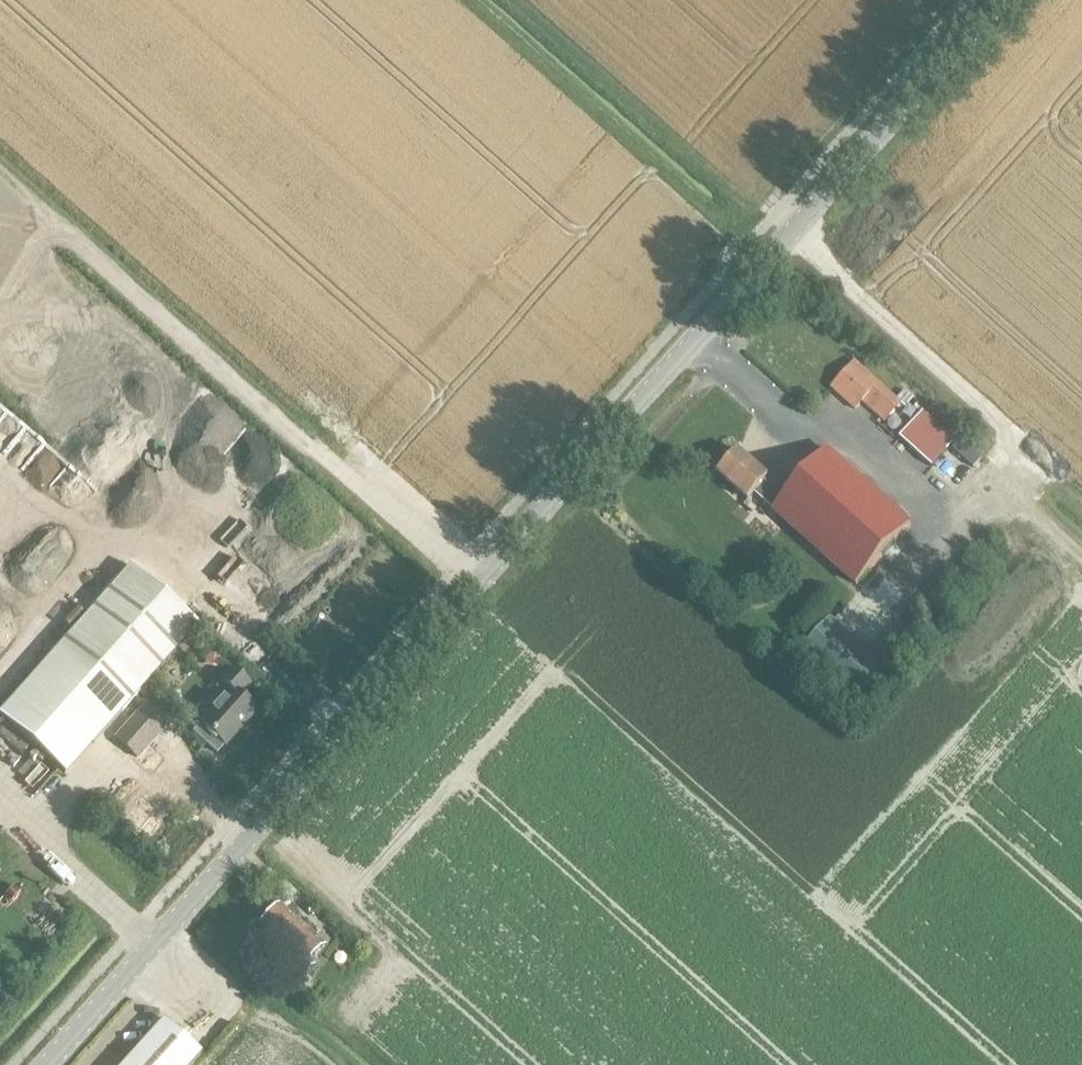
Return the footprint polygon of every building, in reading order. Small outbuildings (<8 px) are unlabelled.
[(885,422),(901,404),(855,363),(831,389),(859,414),(866,405),(885,422)] [(905,390),(897,399),(905,406),(913,398),(905,390)] [(917,443),(936,422),(923,411),(904,431),(917,443)] [(961,440),(953,449),(973,468),(981,459),(961,440)] [(854,587),(909,526),(827,450),(784,497),(766,481),(767,479),(739,453),(718,475),(747,502),(756,493),(774,509),(772,511),(854,587)] [(130,567),(61,644),(128,703),(197,626),(130,567)] [(951,583),(939,573),(933,579),(945,589),(951,583)] [(890,669),(831,617),(803,648),(862,700),(890,669)] [(0,714),(0,716),(66,774),(72,767),(119,713),(128,703),(61,644),(0,714)] [(207,649),(204,665),(221,668),(223,652),(207,649)] [(201,724),(197,729),(208,740),(205,743),(217,753),(224,745),(227,747),(259,711),(240,694),(251,681),(232,664),(221,677),(230,686),(222,695),(218,692),(206,705),(210,709),(199,722),(201,724)] [(139,760),(170,723),(144,702),(114,738),(139,760)] [(106,820),(148,845),(168,813),(126,787),(106,820)] [(313,959),(325,945),(280,905),(267,920),(262,919),(257,925),(258,929),(256,931),(257,932),(251,940),(264,951),(270,944),(284,957),(279,963),(300,982),(317,963),(313,959)] [(202,1053),(164,1019),(123,1064),(191,1064),(202,1053)]
